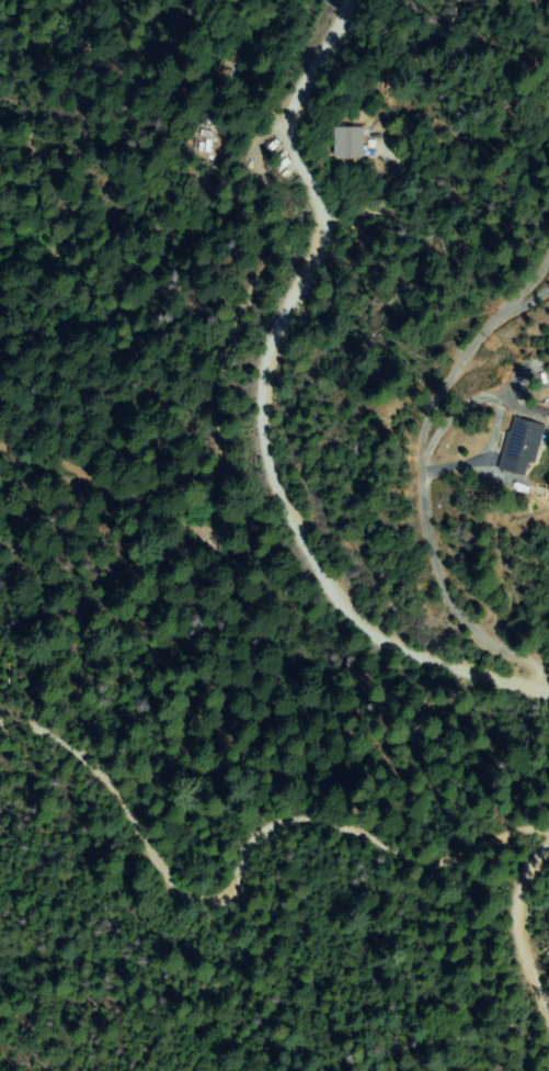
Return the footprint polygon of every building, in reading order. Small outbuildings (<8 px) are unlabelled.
[(336,157),(338,127),(361,127),(361,158),(336,157)] [(528,409),(530,402),(548,407),(546,415),(528,409)] [(542,429),(525,477),(499,467),(517,419),(542,429)]
